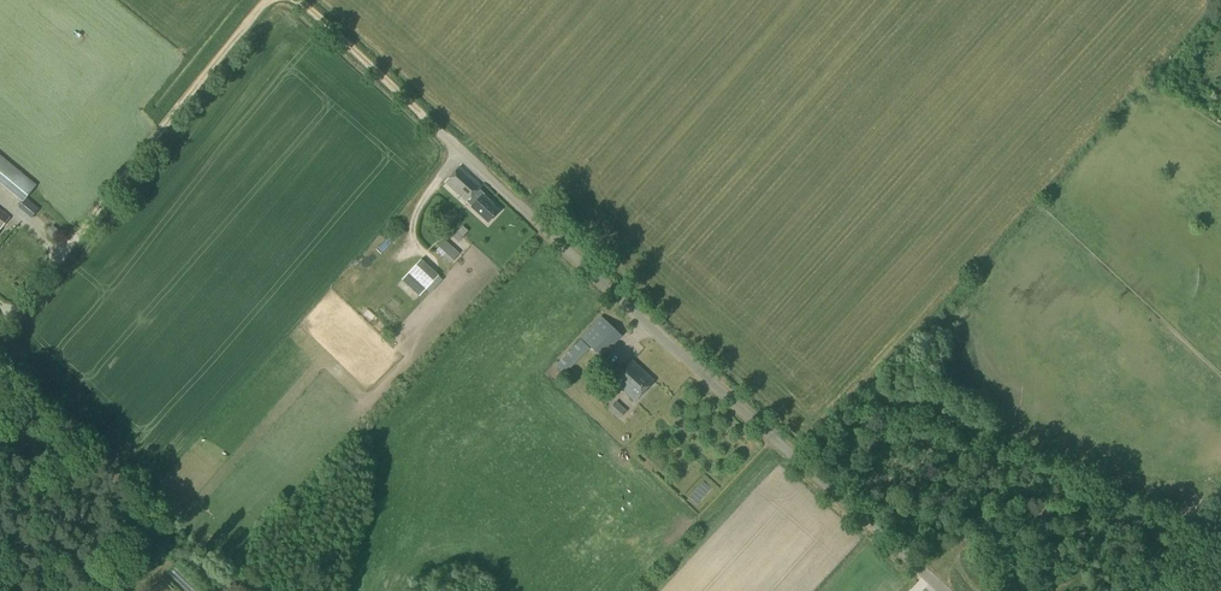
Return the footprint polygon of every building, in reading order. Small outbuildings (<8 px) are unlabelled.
[(34,185),(0,156),(0,184),(21,201),(34,185)] [(476,200),(471,196),(480,186),(459,166),(443,183),(487,223),(498,211),(487,201),(488,200),(482,195),(476,200)] [(458,242),(463,236),(458,231),(452,237),(458,242)] [(450,264),(459,254),(445,241),(436,251),(450,264)] [(411,267),(426,284),(439,272),(424,256),(411,267)] [(601,358),(622,336),(601,316),(580,338),(601,358)] [(563,374),(589,348),(581,341),(555,366),(563,374)] [(613,353),(620,361),(625,357),(618,349),(613,353)] [(633,402),(653,381),(631,360),(611,381),(633,402)] [(618,420),(626,411),(615,401),(607,410),(618,420)]
